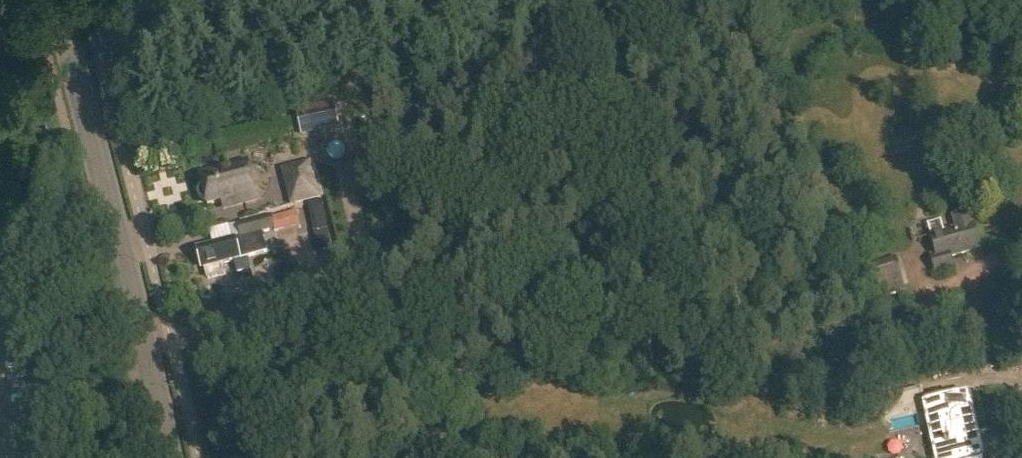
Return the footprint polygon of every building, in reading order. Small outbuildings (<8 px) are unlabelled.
[(333,104),(314,108),(319,130),(338,126),(333,104)] [(198,193),(199,198),(202,201),(207,203),(208,205),(222,202),(224,208),(257,200),(254,189),(256,185),(254,177),(250,174),(247,163),(200,176),(202,186),(199,189),(198,193)] [(287,172),(295,203),(320,197),(312,166),(287,172)] [(298,224),(295,211),(239,225),(242,237),(213,245),(214,247),(198,251),(202,267),(218,263),(219,265),(235,261),(238,272),(251,269),(248,257),(267,252),(262,233),(298,224)] [(930,257),(935,275),(954,270),(951,257),(974,251),(972,244),(978,242),(973,225),(971,226),(967,213),(953,218),(956,229),(944,232),(940,219),(926,223),(936,256),(930,257)] [(864,268),(872,300),(904,291),(895,259),(864,268)] [(925,404),(937,457),(982,457),(976,433),(988,430),(979,392),(925,404)]
